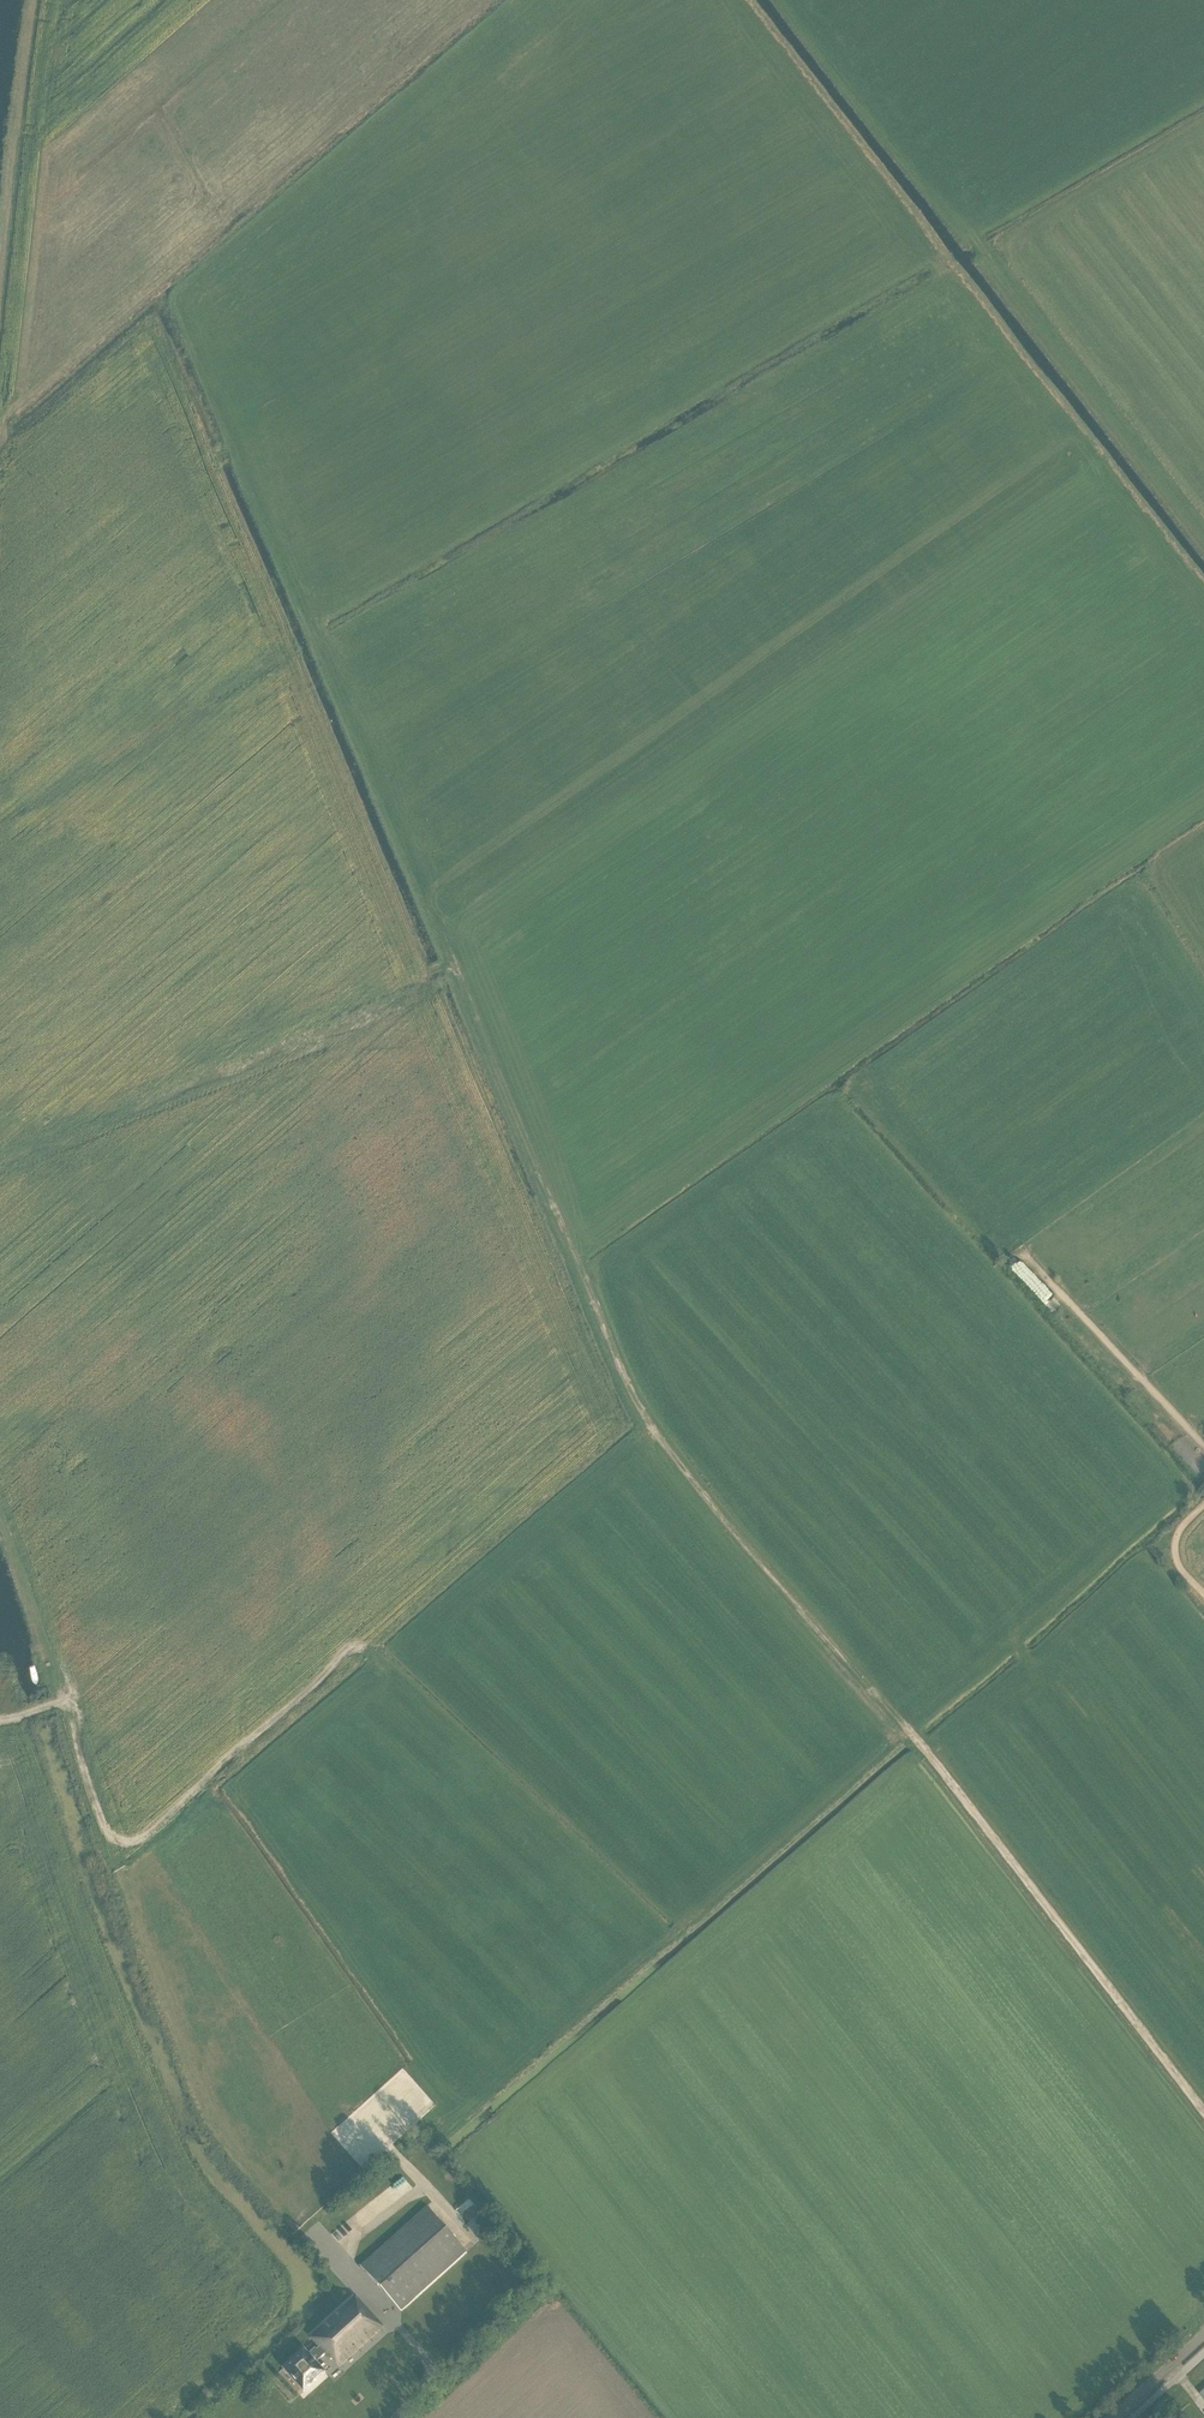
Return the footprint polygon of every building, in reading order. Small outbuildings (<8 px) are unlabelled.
[(390,2192),(396,2201),(405,2194),(410,2190),(404,2181),(390,2192)] [(470,2222),(480,2212),(469,2201),(459,2210),(470,2222)] [(401,2311),(457,2261),(467,2252),(426,2208),(361,2266),(401,2311)] [(356,2297),(311,2338),(319,2347),(313,2353),(317,2357),(313,2360),(304,2350),(283,2369),(304,2392),(325,2373),(321,2368),(325,2364),(320,2359),(326,2354),(331,2360),(333,2359),(340,2367),(383,2328),(356,2297)]
